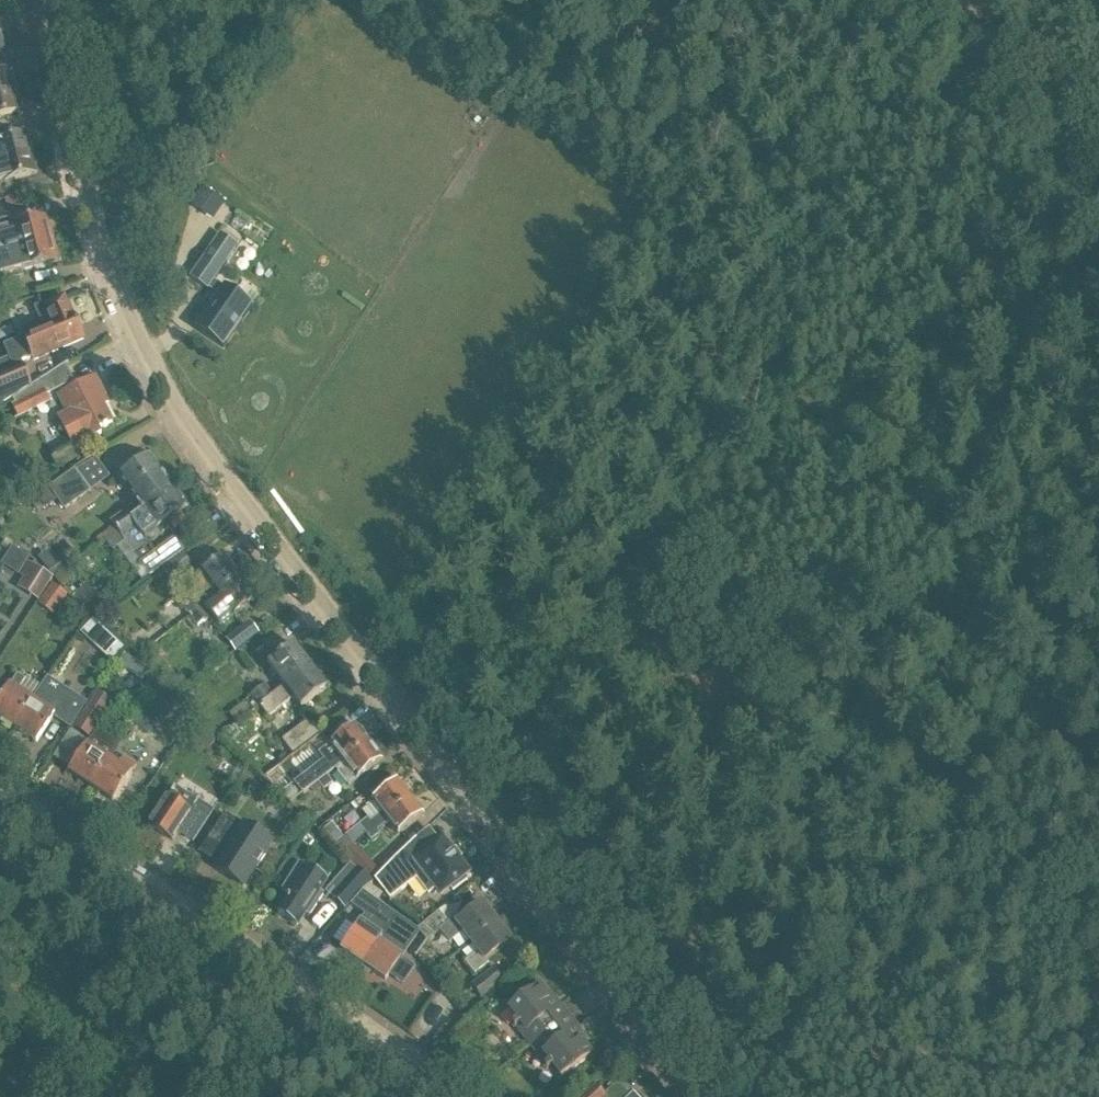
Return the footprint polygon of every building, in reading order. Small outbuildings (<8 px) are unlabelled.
[(15,94),(10,74),(0,76),(0,98),(15,94)] [(0,98),(0,118),(20,113),(15,94),(0,98)] [(31,154),(25,134),(0,141),(0,163),(31,154)] [(5,182),(36,174),(31,154),(0,163),(0,183),(5,182)] [(203,189),(191,205),(202,212),(213,196),(203,189)] [(0,254),(51,241),(45,217),(12,226),(12,224),(11,223),(10,222),(7,220),(0,222),(0,254)] [(253,305),(216,280),(238,246),(221,234),(191,278),(209,291),(211,288),(219,293),(195,328),(221,346),(253,305)] [(34,269),(37,271),(46,269),(49,265),(57,263),(51,241),(0,254),(0,278),(34,269)] [(0,369),(0,409),(13,401),(31,387),(20,362),(33,356),(35,360),(84,339),(74,316),(73,316),(65,298),(37,310),(41,322),(32,326),(33,327),(22,332),(25,337),(17,340),(17,341),(5,346),(12,364),(9,366),(0,369)] [(13,401),(15,406),(45,391),(46,393),(69,382),(72,388),(73,387),(63,368),(65,366),(68,364),(68,363),(31,387),(13,401)] [(72,388),(57,395),(66,414),(57,419),(72,450),(78,447),(79,450),(103,438),(99,429),(103,426),(104,428),(107,426),(108,426),(107,425),(112,422),(104,405),(109,403),(108,401),(107,402),(104,396),(105,396),(96,376),(73,387),(72,388)] [(17,415),(14,417),(14,418),(17,416),(45,402),(42,396),(46,393),(45,391),(15,406),(19,414),(17,415)] [(137,503),(111,522),(117,531),(124,525),(173,490),(148,457),(118,478),(137,503)] [(65,510),(91,492),(75,469),(49,487),(65,510)] [(124,525),(117,531),(122,539),(132,551),(134,554),(150,542),(148,540),(147,538),(151,535),(157,531),(169,522),(181,513),(187,509),(173,490),(124,525)] [(150,576),(184,551),(174,539),(141,563),(150,576)] [(38,558),(53,576),(64,568),(58,560),(55,563),(46,552),(38,558)] [(183,553),(160,569),(161,571),(162,571),(170,581),(175,577),(192,565),(192,564),(183,553)] [(216,596),(241,577),(224,556),(199,575),(216,596)] [(18,588),(39,602),(54,578),(27,561),(19,574),(24,578),(18,588)] [(233,618),(257,599),(241,577),(216,596),(204,605),(190,616),(198,627),(212,616),(220,627),(233,618)] [(68,595),(53,584),(38,603),(54,615),(68,595)] [(81,588),(73,597),(96,618),(105,609),(81,588)] [(190,616),(204,605),(197,595),(182,606),(190,616)] [(95,621),(82,634),(92,644),(105,631),(95,621)] [(249,623),(227,639),(236,651),(258,634),(249,623)] [(294,646),(269,665),(285,686),(310,667),(294,646)] [(126,672),(133,661),(126,656),(119,667),(126,672)] [(273,695),(259,706),(268,717),(294,697),(302,708),(327,689),(310,667),(285,686),(273,695)] [(0,701),(0,719),(14,729),(33,700),(40,689),(41,686),(37,683),(28,677),(26,680),(17,675),(10,685),(10,686),(0,701)] [(177,696),(163,682),(146,707),(147,707),(143,714),(140,712),(132,723),(149,733),(160,715),(163,717),(177,696)] [(33,700),(14,729),(37,743),(53,717),(54,716),(64,722),(78,699),(64,691),(61,696),(43,684),(40,689),(33,700)] [(252,694),(249,697),(257,708),(259,706),(273,695),(266,684),(252,694)] [(97,691),(74,727),(89,738),(113,702),(97,691)] [(311,719),(282,740),(292,753),(321,732),(311,719)] [(320,742),(294,763),(305,777),(295,785),(303,795),(310,789),(311,789),(319,782),(327,776),(328,775),(335,769),(337,768),(336,768),(369,742),(356,725),(326,750),(320,742)] [(337,768),(335,769),(348,786),(357,779),(382,759),(369,742),(336,768),(337,768)] [(91,788),(109,759),(87,744),(69,773),(91,788)] [(109,759),(91,788),(114,802),(132,773),(131,773),(137,765),(125,757),(119,766),(109,759)] [(319,782),(311,789),(314,794),(322,788),(324,790),(333,783),(327,776),(319,782)] [(369,817),(334,844),(343,853),(352,845),(366,833),(366,832),(411,797),(399,780),(373,800),(375,803),(364,811),(369,817)] [(161,807),(149,826),(164,835),(172,840),(177,832),(194,843),(214,812),(197,802),(186,794),(184,797),(179,805),(174,802),(167,798),(161,807)] [(411,797),(366,832),(366,833),(371,840),(380,833),(378,830),(389,821),(399,834),(424,814),(411,797)] [(242,828),(229,820),(224,817),(210,839),(227,850),(216,869),(243,887),(272,844),(244,825),(242,828)] [(395,862),(375,884),(390,904),(418,883),(429,898),(437,892),(442,898),(451,891),(454,895),(469,883),(466,879),(470,876),(443,841),(426,854),(417,841),(395,862)] [(352,845),(343,853),(354,866),(364,857),(352,845)] [(311,915),(324,895),(319,892),(326,881),(299,864),(282,890),(290,895),(279,913),(298,926),(307,912),(311,915)] [(350,864),(326,892),(346,910),(358,896),(362,891),(371,880),(362,873),(350,864)] [(468,890),(457,898),(462,905),(473,896),(468,890)] [(346,910),(344,912),(356,920),(363,912),(374,899),(362,891),(358,896),(346,910)] [(366,915),(342,951),(364,965),(397,915),(374,899),(363,912),(366,915)] [(418,929),(418,930),(427,941),(441,930),(450,943),(463,932),(471,942),(497,922),(483,903),(458,922),(455,919),(448,924),(439,912),(418,929)] [(397,915),(364,965),(386,981),(402,957),(401,957),(406,950),(406,949),(418,930),(418,929),(397,915)] [(479,952),(466,962),(476,975),(490,963),(487,960),(512,940),(497,922),(471,942),(479,952)] [(417,957),(427,941),(418,930),(406,949),(406,950),(417,957)] [(493,969),(473,986),(482,997),(503,982),(493,969)] [(530,1048),(535,1044),(567,1019),(541,985),(509,1010),(520,1025),(516,1029),(530,1048)] [(561,1078),(593,1052),(567,1019),(535,1044),(530,1048),(547,1070),(552,1066),(561,1078)] [(583,1096),(637,1096),(621,1080),(606,1096),(596,1085),(583,1096)]
